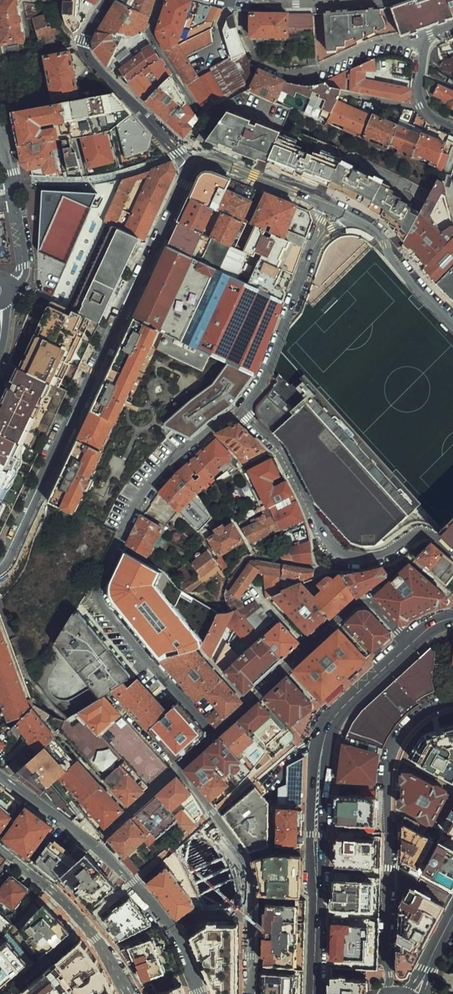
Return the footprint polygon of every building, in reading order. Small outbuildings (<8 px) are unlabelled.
[(1,44),(24,40),(17,0),(0,0),(0,36),(1,44)] [(63,14),(67,24),(74,32),(78,30),(81,21),(77,16),(78,0),(64,0),(63,14)] [(149,17),(155,0),(118,0),(118,1),(149,17)] [(156,34),(167,50),(207,31),(213,28),(216,19),(223,9),(212,6),(186,0),(168,0),(156,34)] [(452,16),(452,15),(448,0),(421,0),(416,2),(416,0),(411,0),(390,7),(399,32),(401,35),(452,16)] [(131,38),(145,32),(144,30),(149,17),(118,1),(99,31),(122,35),(123,35),(131,38)] [(313,14),(314,27),(316,57),(317,62),(333,55),(349,48),(360,43),(375,36),(390,34),(399,32),(390,7),(363,9),(357,10),(313,14)] [(288,27),(314,27),(313,14),(250,13),(250,35),(288,36),(288,27)] [(45,16),(32,19),(39,43),(55,39),(52,25),(48,26),(45,16)] [(207,31),(167,50),(205,112),(212,102),(233,88),(239,85),(245,85),(251,76),(251,61),(246,54),(236,28),(233,16),(228,18),(224,29),(233,58),(221,62),(210,68),(211,71),(199,78),(186,56),(213,42),(207,31)] [(94,42),(95,49),(109,66),(123,35),(122,35),(99,31),(94,42)] [(135,58),(151,45),(145,32),(131,38),(123,35),(109,66),(116,73),(122,68),(135,58)] [(448,59),(446,54),(438,54),(436,44),(434,45),(431,49),(429,59),(442,65),(452,72),(452,56),(448,59)] [(145,72),(160,59),(151,45),(135,58),(145,72)] [(4,50),(6,58),(19,56),(17,49),(4,50)] [(77,78),(97,75),(76,51),(46,56),(54,99),(79,95),(77,78)] [(308,66),(317,65),(317,62),(316,57),(307,57),(308,66)] [(131,81),(128,83),(146,102),(170,76),(160,59),(145,72),(135,58),(122,68),(131,81)] [(351,82),(350,90),(380,96),(406,101),(410,102),(411,90),(361,80),(362,70),(375,70),(373,58),(325,81),(330,87),(341,89),(346,90),(347,82),(351,82)] [(249,90),(249,91),(276,102),(281,91),(285,80),(260,69),(249,90)] [(169,122),(187,102),(170,76),(146,102),(169,122)] [(341,89),(330,87),(325,81),(318,83),(308,84),(297,83),(285,80),(281,91),(294,97),(297,92),(310,98),(304,112),(317,118),(321,109),(331,114),(336,102),(339,95),(341,89)] [(440,83),(434,93),(452,102),(451,106),(452,107),(452,88),(440,83)] [(217,126),(211,135),(208,140),(268,162),(268,161),(282,130),(291,109),(276,102),(249,91),(249,90),(247,89),(220,103),(215,109),(225,113),(217,126)] [(113,93),(49,105),(14,111),(21,145),(51,140),(58,138),(63,138),(74,137),(79,137),(83,136),(107,131),(112,130),(131,115),(113,93)] [(343,130),(352,133),(363,138),(373,114),(377,103),(366,101),(361,112),(336,102),(331,114),(326,124),(331,125),(333,122),(345,127),(343,130)] [(184,136),(198,120),(187,102),(169,122),(184,136)] [(411,158),(412,157),(421,133),(426,121),(417,113),(410,130),(407,128),(414,111),(403,108),(397,124),(388,149),(392,150),(393,148),(397,150),(396,152),(411,158)] [(373,114),(363,138),(369,141),(370,138),(384,144),(383,146),(388,149),(397,124),(373,114)] [(112,130),(122,170),(166,156),(131,115),(112,130)] [(424,135),(421,133),(412,157),(418,160),(420,157),(430,162),(429,164),(437,168),(447,138),(449,134),(428,126),(424,135)] [(330,184),(331,183),(342,157),(338,146),(293,129),(291,134),(282,130),(268,161),(299,174),(301,170),(305,172),(303,175),(330,186),(330,184)] [(197,138),(206,142),(208,140),(211,135),(202,130),(197,138)] [(114,161),(107,131),(83,136),(91,166),(114,161)] [(81,168),(74,137),(63,138),(70,170),(81,168)] [(437,168),(447,172),(452,174),(452,169),(452,140),(447,138),(437,168)] [(57,169),(51,140),(21,145),(23,160),(32,169),(33,175),(47,176),(46,172),(57,169)] [(353,148),(349,148),(346,148),(342,157),(331,183),(340,187),(341,186),(365,198),(364,200),(372,204),(371,206),(393,217),(391,222),(397,225),(396,227),(402,229),(401,231),(408,235),(431,191),(375,164),(372,158),(368,154),(365,152),(361,150),(357,149),(353,148)] [(176,171),(172,162),(153,168),(125,231),(140,238),(145,240),(176,174),(176,171)] [(206,172),(204,173),(194,191),(191,197),(216,209),(230,179),(212,172),(206,172)] [(452,174),(447,172),(444,182),(452,215),(452,175),(452,174)] [(104,221),(111,224),(113,225),(137,174),(124,178),(104,221)] [(242,221),(247,223),(248,221),(262,191),(230,179),(216,209),(242,221)] [(431,191),(408,235),(405,241),(402,246),(423,270),(452,240),(452,215),(444,182),(437,179),(431,191)] [(67,262),(99,193),(44,189),(40,230),(47,233),(39,249),(67,262)] [(267,193),(252,223),(260,227),(303,247),(313,220),(310,210),(267,193)] [(242,222),(242,221),(216,209),(191,197),(191,198),(242,222)] [(242,222),(191,198),(180,222),(231,245),(242,222)] [(9,262),(12,261),(12,259),(5,211),(0,212),(0,261),(9,262)] [(247,224),(236,247),(240,249),(252,223),(248,221),(247,223),(247,224)] [(169,245),(225,271),(236,247),(231,245),(180,222),(169,245)] [(100,322),(140,238),(125,231),(113,225),(111,224),(71,309),(100,322)] [(294,274),(303,247),(260,227),(248,253),(263,259),(294,274)] [(306,299),(312,305),(374,246),(367,239),(358,236),(351,234),(346,234),(343,235),(340,236),(337,238),(331,242),(328,247),(325,251),(306,299)] [(423,270),(432,279),(452,300),(452,240),(423,270)] [(203,298),(212,302),(226,272),(225,271),(169,245),(135,318),(192,345),(199,331),(190,326),(203,298)] [(252,284),(284,300),(294,274),(263,259),(252,284)] [(199,348),(254,375),(261,362),(262,361),(284,300),(252,284),(237,277),(232,275),(199,348)] [(100,322),(71,309),(50,299),(26,352),(29,353),(26,356),(26,360),(23,359),(20,367),(69,390),(100,322)] [(141,461),(150,452),(156,447),(167,438),(157,431),(164,424),(175,430),(190,437),(192,436),(199,429),(206,423),(214,417),(232,404),(254,375),(199,348),(192,345),(135,318),(50,501),(73,512),(85,486),(88,487),(93,478),(90,476),(102,450),(100,449),(113,421),(120,424),(78,514),(102,526),(103,523),(115,496),(119,487),(132,471),(141,461)] [(0,406),(0,432),(41,451),(69,390),(20,367),(19,366),(13,379),(9,379),(8,381),(7,384),(9,387),(7,392),(0,406)] [(282,379),(277,374),(274,378),(279,383),(282,379)] [(7,392),(9,387),(2,383),(0,387),(0,390),(7,392)] [(366,549),(369,548),(372,548),(414,509),(388,480),(393,475),(317,392),(273,433),(283,444),(300,477),(313,503),(320,512),(335,528),(349,543),(354,546),(362,549),(366,549)] [(260,418),(258,419),(270,430),(286,412),(268,395),(258,407),(257,411),(257,414),(260,418)] [(243,459),(264,448),(239,424),(217,433),(243,459)] [(15,506),(41,451),(0,432),(0,499),(15,506)] [(213,475),(232,456),(214,436),(206,443),(207,445),(196,456),(213,475)] [(196,493),(214,475),(213,475),(196,456),(177,474),(196,493)] [(252,478),(260,493),(271,488),(267,482),(280,475),(272,460),(249,471),(252,478)] [(227,471),(217,478),(218,482),(230,476),(227,471)] [(249,471),(244,473),(248,480),(252,478),(249,471)] [(202,527),(212,518),(196,493),(177,474),(160,493),(171,504),(205,539),(209,535),(202,527)] [(260,493),(267,507),(275,503),(294,494),(287,480),(271,488),(260,493)] [(171,504),(160,493),(150,508),(160,517),(171,504)] [(15,506),(0,499),(0,536),(15,506)] [(278,530),(304,519),(296,500),(278,507),(275,503),(267,507),(278,530)] [(267,507),(262,510),(261,510),(264,515),(253,520),(254,522),(241,528),(249,540),(278,530),(267,507)] [(141,516),(128,543),(130,545),(147,555),(163,528),(143,517),(141,516)] [(304,519),(278,530),(286,546),(287,549),(310,540),(310,538),(310,535),(309,532),(304,519)] [(452,539),(452,519),(443,529),(452,539)] [(224,528),(221,524),(217,526),(215,528),(218,533),(210,538),(220,553),(242,539),(233,524),(224,528)] [(292,560),(313,564),(310,540),(287,549),(292,559),(292,560)] [(417,557),(447,583),(452,576),(452,560),(433,540),(417,557)] [(292,559),(287,549),(286,546),(279,549),(283,558),(292,559)] [(116,603),(162,658),(164,657),(194,649),(198,648),(200,646),(209,630),(217,616),(219,612),(187,594),(178,589),(167,571),(152,563),(152,565),(127,551),(111,585),(111,592),(114,599),(116,603)] [(182,583),(180,588),(187,594),(201,582),(204,585),(223,570),(222,568),(219,563),(217,564),(208,552),(203,555),(202,554),(201,553),(200,552),(199,552),(197,553),(196,554),(195,555),(194,556),(194,557),(194,559),(195,560),(196,561),(192,563),(198,573),(197,574),(182,583)] [(217,559),(219,563),(222,568),(226,566),(220,557),(217,559)] [(224,594),(228,612),(233,610),(235,612),(237,610),(245,606),(240,598),(259,571),(264,572),(266,597),(273,594),(281,591),(282,575),(283,563),(259,560),(245,561),(243,562),(239,567),(235,571),(232,575),(234,577),(228,586),(231,587),(228,591),(226,589),(224,594)] [(411,561),(375,594),(404,626),(447,604),(450,595),(411,561)] [(283,563),(282,575),(304,578),(313,575),(313,568),(283,563)] [(179,565),(171,570),(180,581),(187,576),(179,565)] [(342,572),(356,594),(359,594),(368,587),(379,580),(387,574),(386,571),(383,567),(374,569),(366,570),(358,571),(342,572)] [(356,594),(342,572),(331,583),(330,582),(332,579),(331,577),(330,576),(329,576),(328,576),(319,584),(324,590),(315,598),(314,600),(328,615),(330,617),(356,594)] [(368,587),(371,592),(382,583),(379,580),(368,587)] [(314,600),(315,598),(301,583),(281,591),(273,594),(309,633),(328,615),(314,600)] [(237,610),(242,615),(258,632),(267,626),(272,622),(255,600),(245,606),(237,610)] [(217,616),(209,630),(200,646),(210,656),(227,621),(230,622),(228,626),(234,629),(242,615),(237,610),(235,612),(233,610),(228,612),(219,612),(217,616)] [(377,656),(396,635),(372,611),(364,611),(347,625),(377,656)] [(105,695),(113,689),(124,682),(131,678),(81,618),(80,619),(74,613),(57,639),(103,696),(105,695)] [(217,663),(244,693),(282,657),(258,632),(242,615),(234,629),(250,647),(239,657),(227,643),(217,663)] [(282,657),(299,641),(281,621),(271,630),(267,626),(258,632),(282,657)] [(9,721),(27,715),(33,710),(34,704),(32,698),(27,700),(0,625),(0,695),(9,721)] [(299,672),(329,702),(377,656),(347,625),(299,672)] [(250,647),(234,629),(227,643),(239,657),(250,647)] [(68,712),(83,708),(100,698),(90,687),(75,697),(70,699),(64,699),(59,697),(54,694),(50,688),(50,680),(52,672),(62,657),(54,644),(38,668),(35,683),(36,691),(39,697),(41,700),(44,703),(46,705),(51,708),(56,710),(60,712),(62,712),(68,712)] [(430,648),(394,679),(415,699),(433,690),(432,682),(432,665),(435,652),(430,648)] [(195,703),(216,726),(242,702),(239,698),(194,649),(164,657),(162,658),(161,659),(197,700),(195,703)] [(313,700),(292,676),(268,699),(289,725),(296,720),(313,706),(313,700)] [(415,699),(394,679),(361,708),(347,731),(345,742),(376,749),(382,750),(393,724),(418,702),(415,699)] [(113,689),(148,729),(167,712),(137,680),(128,687),(124,682),(113,689)] [(100,698),(83,708),(75,713),(96,735),(121,712),(105,695),(103,696),(100,698)] [(175,758),(180,758),(203,738),(203,729),(178,701),(167,712),(148,729),(175,758)] [(262,702),(242,720),(266,747),(272,756),(284,746),(279,741),(289,731),(284,727),(272,713),(262,702)] [(33,710),(27,715),(14,728),(13,728),(17,734),(19,733),(23,730),(30,738),(44,724),(53,716),(33,710)] [(242,720),(224,736),(240,756),(242,759),(266,747),(242,720)] [(424,729),(408,752),(452,781),(452,722),(424,729)] [(44,724),(30,738),(28,739),(31,742),(28,743),(32,748),(35,746),(40,751),(54,738),(56,737),(44,724)] [(294,735),(289,731),(279,741),(284,746),(292,740),(293,738),(294,735)] [(224,736),(206,753),(219,769),(223,774),(228,770),(230,771),(234,772),(239,767),(238,763),(240,760),(238,759),(240,756),(224,736)] [(53,783),(60,776),(76,762),(54,738),(40,751),(37,754),(27,764),(24,766),(23,765),(19,768),(20,769),(15,773),(42,793),(53,783)] [(374,784),(376,749),(345,742),(340,741),(335,785),(374,784)] [(29,751),(32,748),(28,743),(24,746),(17,753),(24,760),(32,753),(29,751)] [(99,767),(116,764),(113,748),(96,751),(99,767)] [(219,769),(206,753),(186,771),(199,787),(219,769)] [(301,804),(303,759),(288,767),(287,784),(279,788),(278,804),(301,804)] [(77,760),(76,762),(60,776),(83,801),(100,785),(77,760)] [(398,763),(395,806),(430,825),(444,794),(451,799),(452,795),(452,788),(398,763)] [(121,764),(104,779),(106,780),(128,805),(144,790),(121,764)] [(219,769),(199,787),(214,804),(233,786),(224,775),(223,774),(219,769)] [(181,777),(158,797),(181,823),(186,829),(194,822),(183,808),(197,794),(181,777)] [(74,817),(78,814),(53,783),(42,793),(74,817)] [(377,822),(374,784),(335,785),(331,785),(332,824),(377,822)] [(123,810),(100,785),(83,801),(104,826),(123,810)] [(0,786),(0,830),(22,802),(0,786)] [(252,790),(222,817),(250,853),(268,847),(266,803),(252,790)] [(158,797),(138,815),(159,841),(181,823),(158,797)] [(452,835),(452,806),(451,804),(447,812),(452,815),(443,831),(452,835)] [(51,825),(28,807),(20,817),(21,818),(14,828),(13,827),(4,838),(28,856),(51,825)] [(296,807),(274,807),(273,843),(295,844),(296,807)] [(138,815),(111,842),(123,855),(119,858),(131,874),(137,868),(130,858),(146,844),(151,848),(159,841),(138,815)] [(427,829),(406,818),(400,825),(399,860),(403,864),(405,860),(410,865),(410,869),(418,869),(430,842),(433,843),(435,836),(425,833),(427,829)] [(452,879),(452,842),(442,836),(437,846),(440,848),(425,874),(448,886),(452,879)] [(375,842),(373,838),(331,838),(331,846),(334,847),(334,856),(332,856),(331,863),(334,863),(334,868),(370,867),(373,864),(375,860),(374,856),(372,855),(371,851),(374,851),(375,846),(375,842)] [(36,862),(57,878),(75,862),(87,851),(77,844),(69,854),(52,842),(36,862)] [(264,852),(248,857),(257,892),(296,892),(295,850),(264,852)] [(89,908),(112,888),(92,862),(68,882),(69,890),(78,901),(89,908)] [(161,863),(143,881),(174,919),(191,903),(161,863)] [(27,890),(11,877),(0,890),(0,896),(13,907),(27,890)] [(373,879),(330,878),(330,908),(372,909),(373,879)] [(441,902),(408,885),(397,902),(403,908),(405,935),(394,928),(395,939),(400,942),(400,948),(394,947),(395,968),(395,975),(401,976),(405,975),(408,969),(411,969),(421,947),(422,940),(441,902)] [(132,889),(103,918),(119,942),(151,925),(149,919),(152,914),(132,889)] [(42,963),(72,934),(43,900),(18,931),(42,963)] [(304,901),(261,902),(259,961),(304,966),(304,901)] [(237,965),(237,922),(230,922),(230,907),(202,909),(178,927),(196,970),(206,977),(211,993),(237,993),(237,965)] [(379,919),(330,918),(329,968),(378,969),(379,919)] [(38,961),(14,928),(0,947),(0,989),(3,989),(38,961)] [(153,936),(128,946),(140,979),(164,968),(153,936)] [(80,946),(30,993),(94,993),(109,983),(80,946)] [(128,947),(122,950),(126,960),(132,958),(128,947)] [(259,972),(258,993),(301,993),(302,970),(259,972)] [(149,989),(151,993),(183,993),(176,977),(149,989)] [(327,979),(327,993),(368,993),(369,980),(327,979)]
